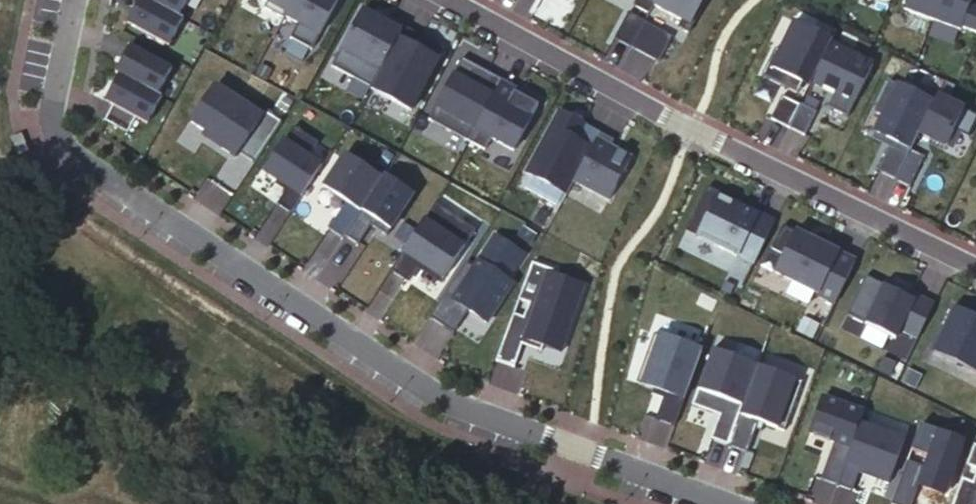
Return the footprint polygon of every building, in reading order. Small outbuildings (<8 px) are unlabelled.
[(151,0),(138,0),(126,21),(168,44),(183,17),(178,15),(151,0)] [(178,15),(187,0),(151,0),(178,15)] [(291,0),(240,0),(238,4),(259,15),(256,21),(274,30),(291,0)] [(274,30),(309,50),(336,0),(291,0),(274,30)] [(648,13),(652,5),(655,0),(635,0),(632,5),(648,13)] [(652,5),(680,20),(677,27),(687,33),(705,0),(655,0),(652,5)] [(903,7),(932,18),(938,0),(906,0),(903,7)] [(960,28),(961,25),(975,31),(975,0),(938,0),(932,18),(960,28)] [(361,9),(330,66),(370,88),(403,26),(378,13),(376,17),(361,9)] [(627,11),(612,39),(629,48),(643,21),(644,20),(627,11)] [(671,36),(643,21),(629,48),(656,62),(671,36)] [(806,86),(807,87),(810,81),(829,43),(830,39),(829,39),(829,41),(793,23),(793,21),(792,21),(778,50),(773,48),(760,76),(785,88),(791,77),(801,82),(807,84),(806,86)] [(403,26),(370,88),(410,110),(443,48),(403,26)] [(872,64),(829,43),(810,81),(833,93),(826,107),(846,116),(872,64)] [(172,68),(130,44),(115,70),(119,72),(157,93),(172,68)] [(467,60),(461,57),(427,118),(467,140),(501,79),(486,71),(484,74),(465,64),(467,60)] [(119,72),(105,98),(135,116),(144,120),(159,94),(157,93),(119,72)] [(936,81),(922,73),(917,84),(931,91),(936,81)] [(791,77),(785,88),(796,93),(801,82),(791,77)] [(516,87),(501,79),(467,140),(484,149),(490,137),(513,149),(540,100),(538,99),(535,103),(514,92),(516,87)] [(935,95),(936,93),(931,91),(917,84),(912,93),(887,80),(872,110),(881,114),(873,131),(891,139),(876,169),(895,179),(909,150),(917,133),(935,95)] [(253,161),(280,121),(263,109),(259,115),(214,85),(190,121),(202,129),(217,139),(214,143),(233,156),(237,151),(253,161)] [(935,95),(917,133),(944,147),(952,130),(967,137),(975,119),(975,115),(935,95)] [(799,105),(780,96),(769,119),(787,128),(799,105)] [(814,112),(799,105),(787,128),(803,135),(814,112)] [(598,132),(558,110),(525,172),(565,193),(572,180),(598,132)] [(127,131),(135,116),(104,119),(127,131)] [(292,125),(262,170),(286,186),(275,202),(289,212),(330,150),(319,164),(306,156),(316,141),(292,125)] [(202,129),(199,133),(214,143),(217,139),(202,129)] [(613,140),(598,132),(572,180),(608,199),(630,157),(609,146),(613,140)] [(923,156),(909,150),(895,179),(909,185),(923,156)] [(381,177),(343,152),(321,186),(344,201),(326,227),(341,237),(343,235),(381,177)] [(381,177),(343,235),(356,243),(369,224),(385,234),(412,193),(383,174),(381,177)] [(706,186),(684,230),(752,264),(773,220),(756,212),(755,214),(732,203),(734,200),(706,186)] [(474,228),(434,202),(389,269),(404,278),(415,261),(441,278),(474,228)] [(782,226),(770,249),(781,255),(773,272),(816,294),(815,296),(832,305),(853,262),(782,226)] [(472,267),(464,261),(428,315),(443,326),(451,314),(459,320),(467,309),(485,321),(511,283),(505,279),(522,253),(494,234),(472,267)] [(415,261),(404,278),(408,281),(417,268),(438,282),(441,278),(415,261)] [(552,274),(553,270),(530,262),(494,359),(512,366),(520,344),(522,338),(540,345),(538,351),(539,351),(541,345),(559,352),(583,286),(552,274)] [(892,291),(863,277),(844,316),(893,339),(897,330),(915,339),(932,305),(913,296),(911,301),(892,291)] [(913,296),(894,287),(892,291),(911,301),(913,296)] [(952,307),(930,352),(975,374),(975,319),(952,307)] [(451,314),(443,326),(451,331),(459,320),(451,314)] [(804,315),(795,332),(810,339),(819,322),(804,315)] [(652,333),(634,382),(651,388),(649,394),(650,394),(652,389),(662,392),(660,398),(653,416),(672,424),(708,327),(707,327),(698,350),(652,333)] [(522,338),(520,344),(538,351),(540,345),(522,338)] [(690,403),(710,410),(713,403),(720,406),(717,413),(709,437),(726,443),(756,364),(710,347),(690,403)] [(756,364),(726,443),(745,450),(754,427),(757,420),(762,422),(783,429),(801,380),(756,364)] [(914,388),(920,375),(907,368),(900,382),(914,388)] [(652,389),(650,394),(660,398),(662,392),(652,389)] [(858,421),(862,409),(822,394),(808,431),(832,440),(819,477),(835,483),(858,421)] [(713,403),(710,410),(717,413),(720,406),(713,403)] [(757,420),(754,427),(759,429),(762,422),(757,420)] [(903,438),(858,421),(835,483),(851,489),(857,472),(859,467),(888,478),(903,438)] [(972,445),(950,503),(975,503),(975,447),(972,445)] [(859,467),(857,472),(886,482),(888,478),(859,467)]
